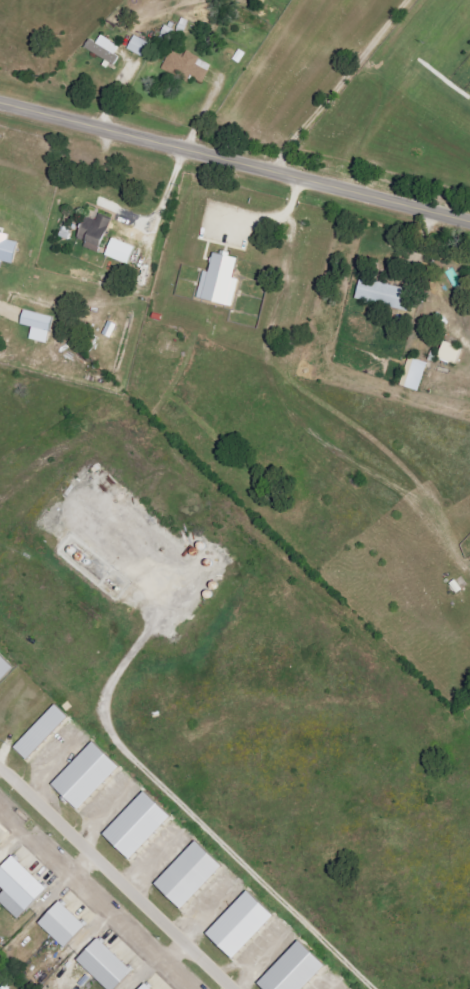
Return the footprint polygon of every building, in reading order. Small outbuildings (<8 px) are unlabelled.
[(100,44),(91,39),(86,48),(119,65),(123,58),(118,56),(123,46),(104,36),(100,44)] [(130,51),(145,58),(152,43),(137,36),(130,51)] [(204,87),(215,65),(189,53),(186,59),(172,52),(165,68),(204,87)] [(117,223),(97,212),(82,242),(102,253),(117,223)] [(4,270),(6,262),(19,265),(25,244),(12,241),(14,235),(0,232),(0,269),(4,270)] [(133,266),(140,247),(116,239),(110,258),(133,266)] [(201,299),(235,306),(244,258),(218,254),(215,273),(206,271),(201,299)] [(415,290),(361,279),(357,301),(411,311),(415,290)] [(26,326),(36,329),(33,340),(51,345),(58,318),(30,310),(26,326)] [(459,366),(466,349),(448,342),(441,358),(459,366)] [(432,363),(411,357),(402,386),(422,392),(432,363)] [(0,657),(0,680),(12,667),(0,657)] [(65,716),(52,704),(11,747),(24,760),(65,716)] [(116,766),(89,741),(48,785),(75,810),(116,766)] [(100,835),(126,860),(167,816),(141,791),(100,835)] [(219,865),(192,840),(151,885),(178,910),(219,865)] [(2,891),(0,893),(0,904),(15,919),(44,889),(9,855),(0,865),(0,889),(2,891)] [(270,915),(243,891),(203,934),(229,959),(270,915)] [(83,925),(57,901),(36,923),(62,948),(83,925)] [(105,988),(112,988),(129,971),(95,938),(74,960),(105,988)] [(295,940),(254,984),(260,988),(299,988),(322,965),(295,940)]
